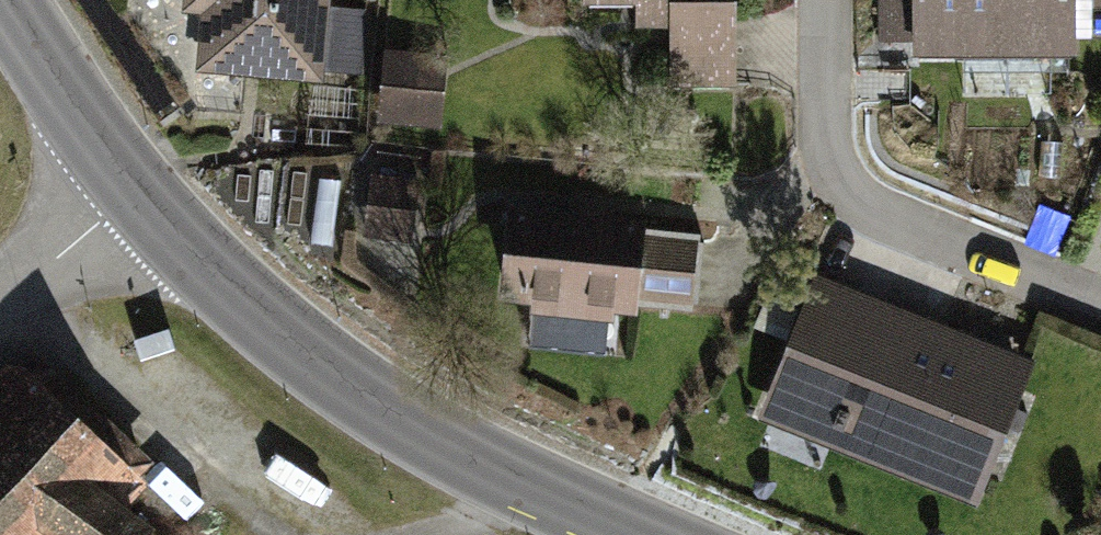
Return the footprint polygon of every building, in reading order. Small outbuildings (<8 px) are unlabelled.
[(127,6),(197,106),(240,109),(243,77),(228,75),(229,64),(316,71),(314,65),(363,68),(365,12),(319,7),(319,0),(128,0),(127,6)] [(641,19),(641,33),(673,33),(672,81),(732,82),(732,0),(710,0),(710,19),(641,19)] [(641,19),(710,19),(710,0),(641,0),(641,19)] [(884,37),(919,37),(919,44),(1069,44),(1069,0),(884,0),(884,37)] [(423,60),(392,57),(386,114),(432,119),(436,90),(419,88),(423,60)] [(417,183),(374,178),(369,215),(391,217),(392,208),(413,211),(417,183)] [(705,233),(512,215),(505,292),(552,296),(551,311),(592,315),(593,301),(697,311),(705,233)] [(1017,369),(825,293),(778,412),(970,487),(1017,369)] [(781,335),(791,310),(766,301),(756,325),(781,335)] [(0,420),(0,534),(136,534),(140,529),(103,508),(129,480),(31,387),(0,420)]
